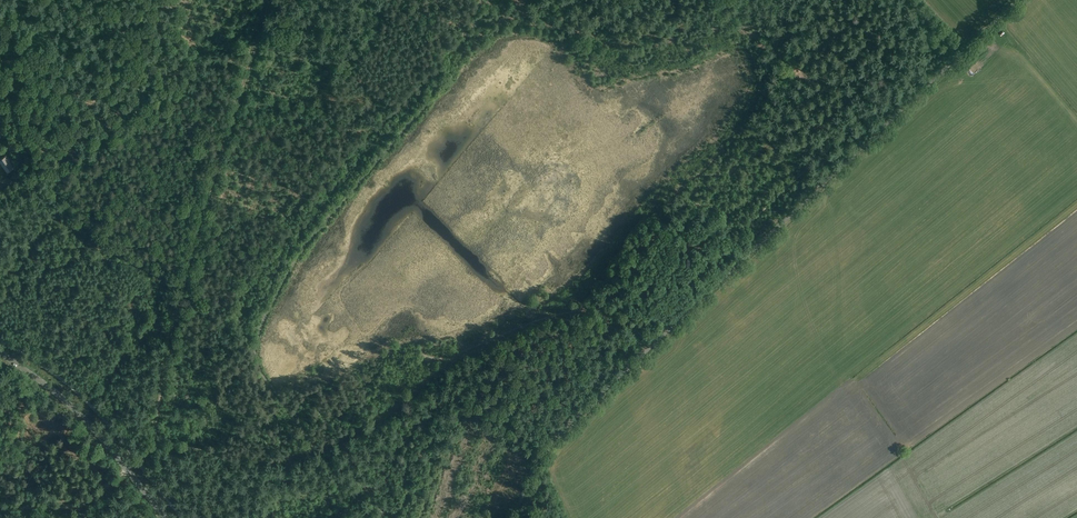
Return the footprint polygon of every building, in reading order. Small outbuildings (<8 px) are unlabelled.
[(8,172),(13,168),(8,160),(9,160),(8,158),(7,159),(6,157),(0,161),(8,172)]
